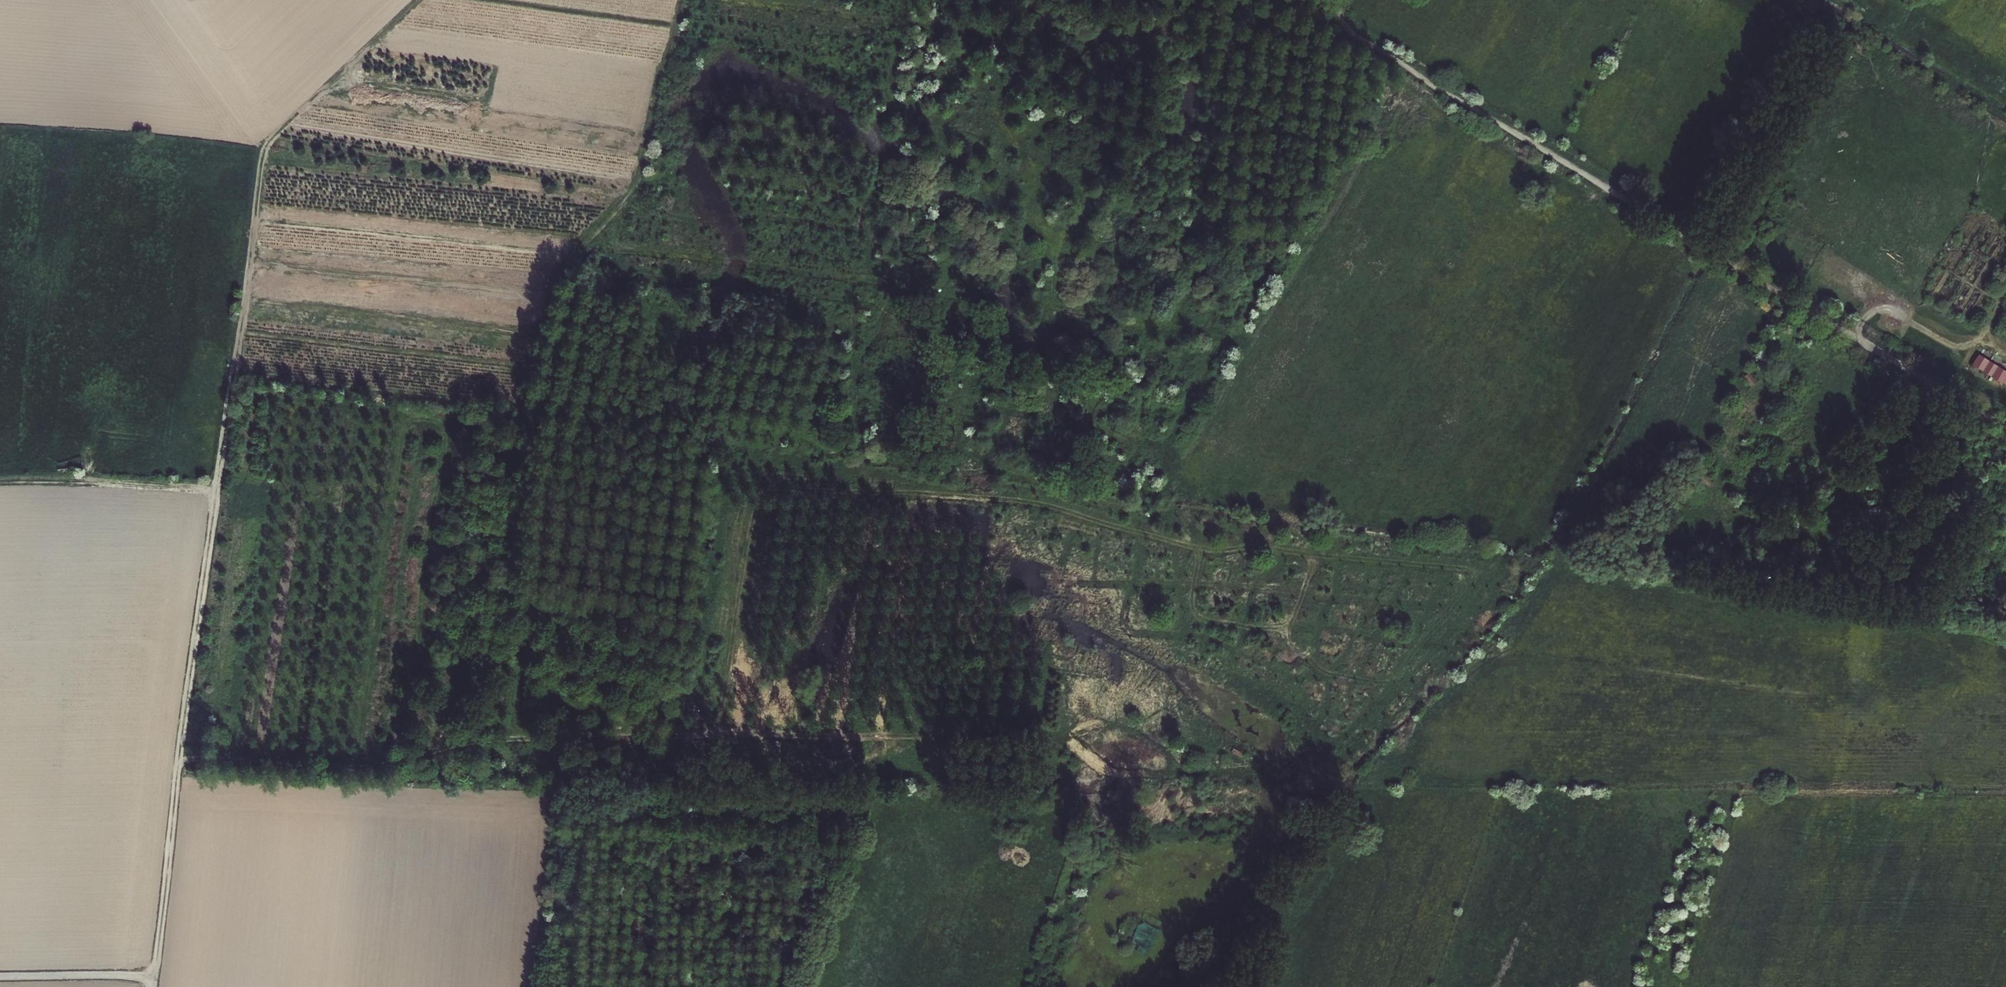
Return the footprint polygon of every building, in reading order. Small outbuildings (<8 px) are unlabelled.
[(2000,366),(1970,349),(1964,360),(1994,377),(2000,366)]
